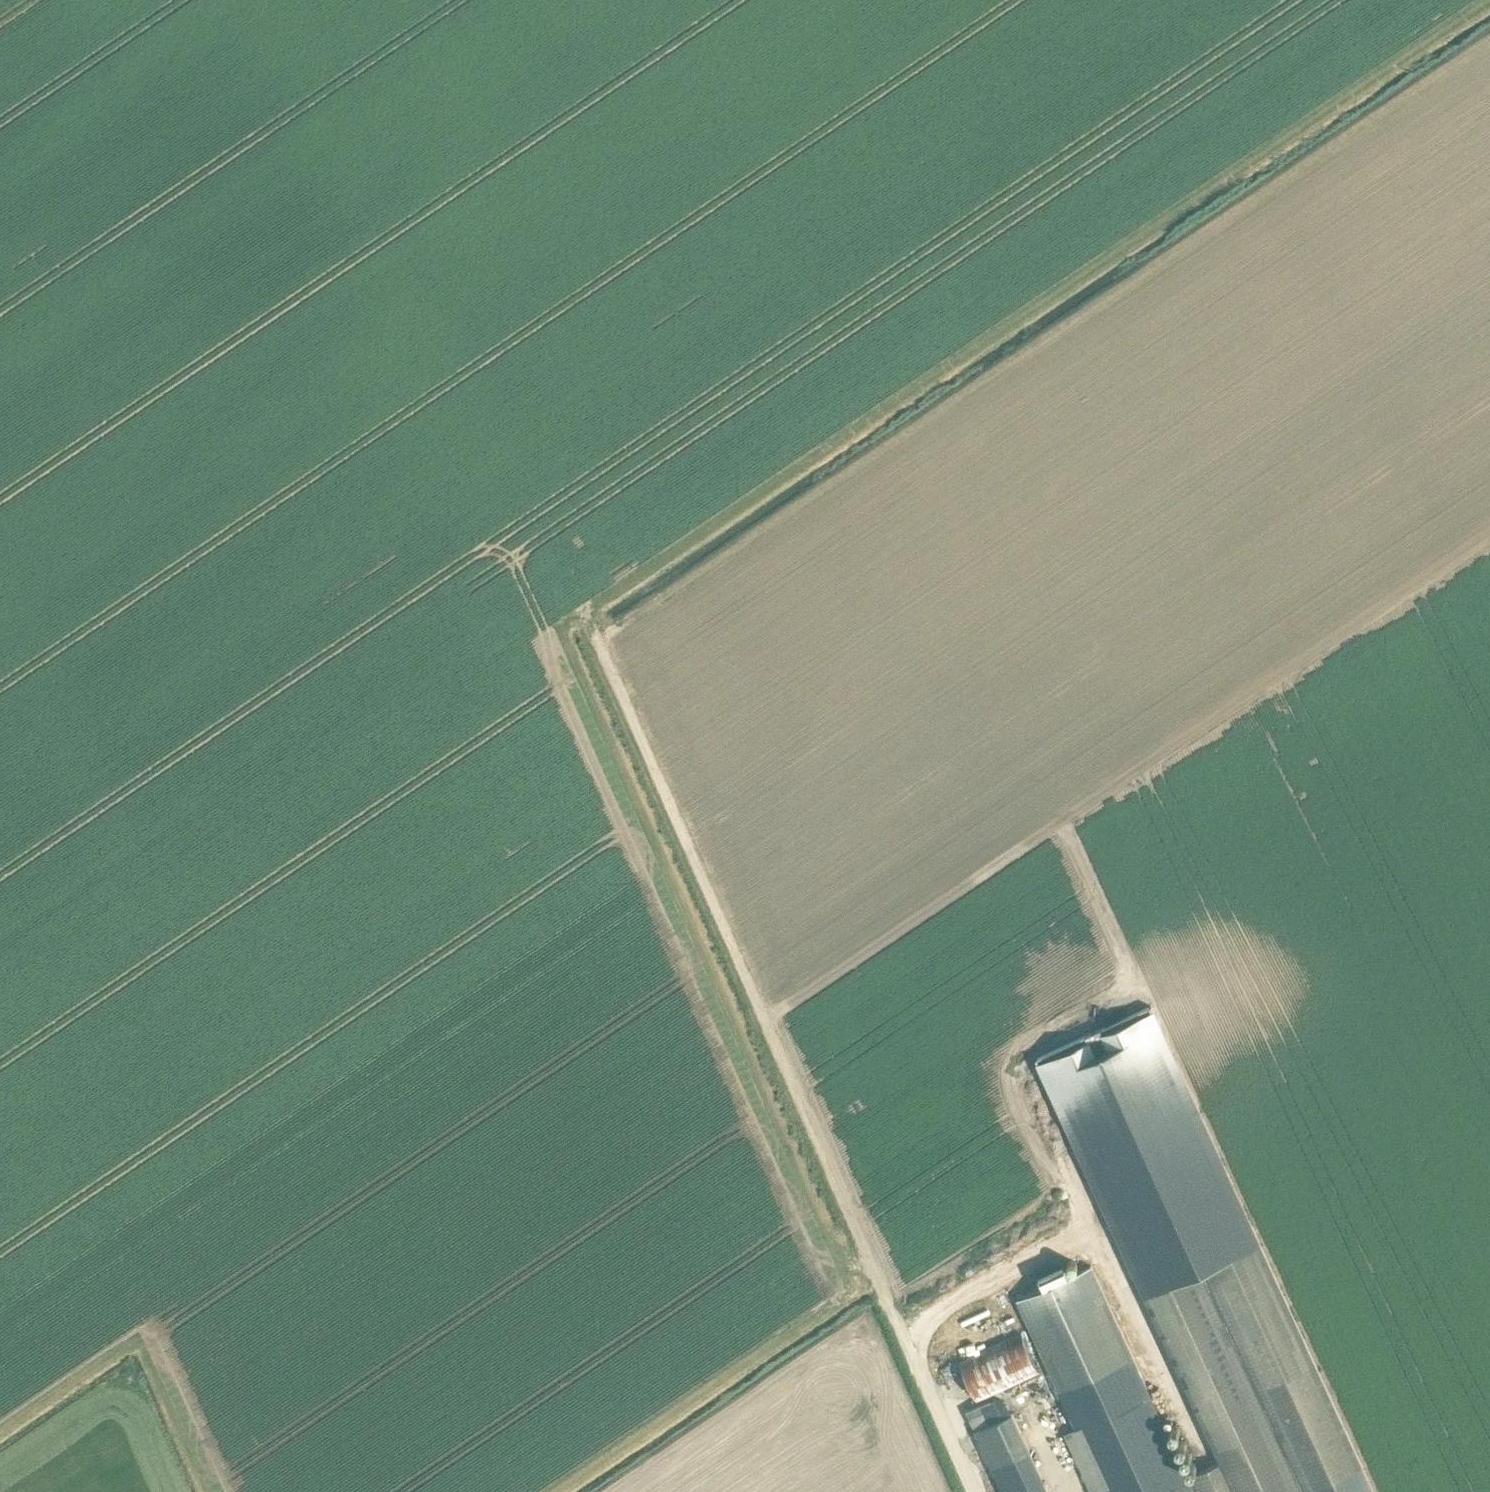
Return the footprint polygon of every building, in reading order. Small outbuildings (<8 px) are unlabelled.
[(1018,1299),(1060,1390),(1107,1491),(1229,1491),(1233,1490),(1234,1491),(1376,1491),(1363,1464),(1260,1239),(1154,1010),(1037,1064),(1142,1293),(1220,1461),(1188,1476),(1134,1356),(1092,1265),(1018,1299)] [(1020,1329),(957,1358),(978,1401),(1040,1372),(1020,1329)] [(1006,1392),(984,1402),(991,1417),(1013,1407),(1006,1392)] [(1030,1448),(1013,1412),(976,1430),(1005,1491),(1050,1491),(1030,1448)]
